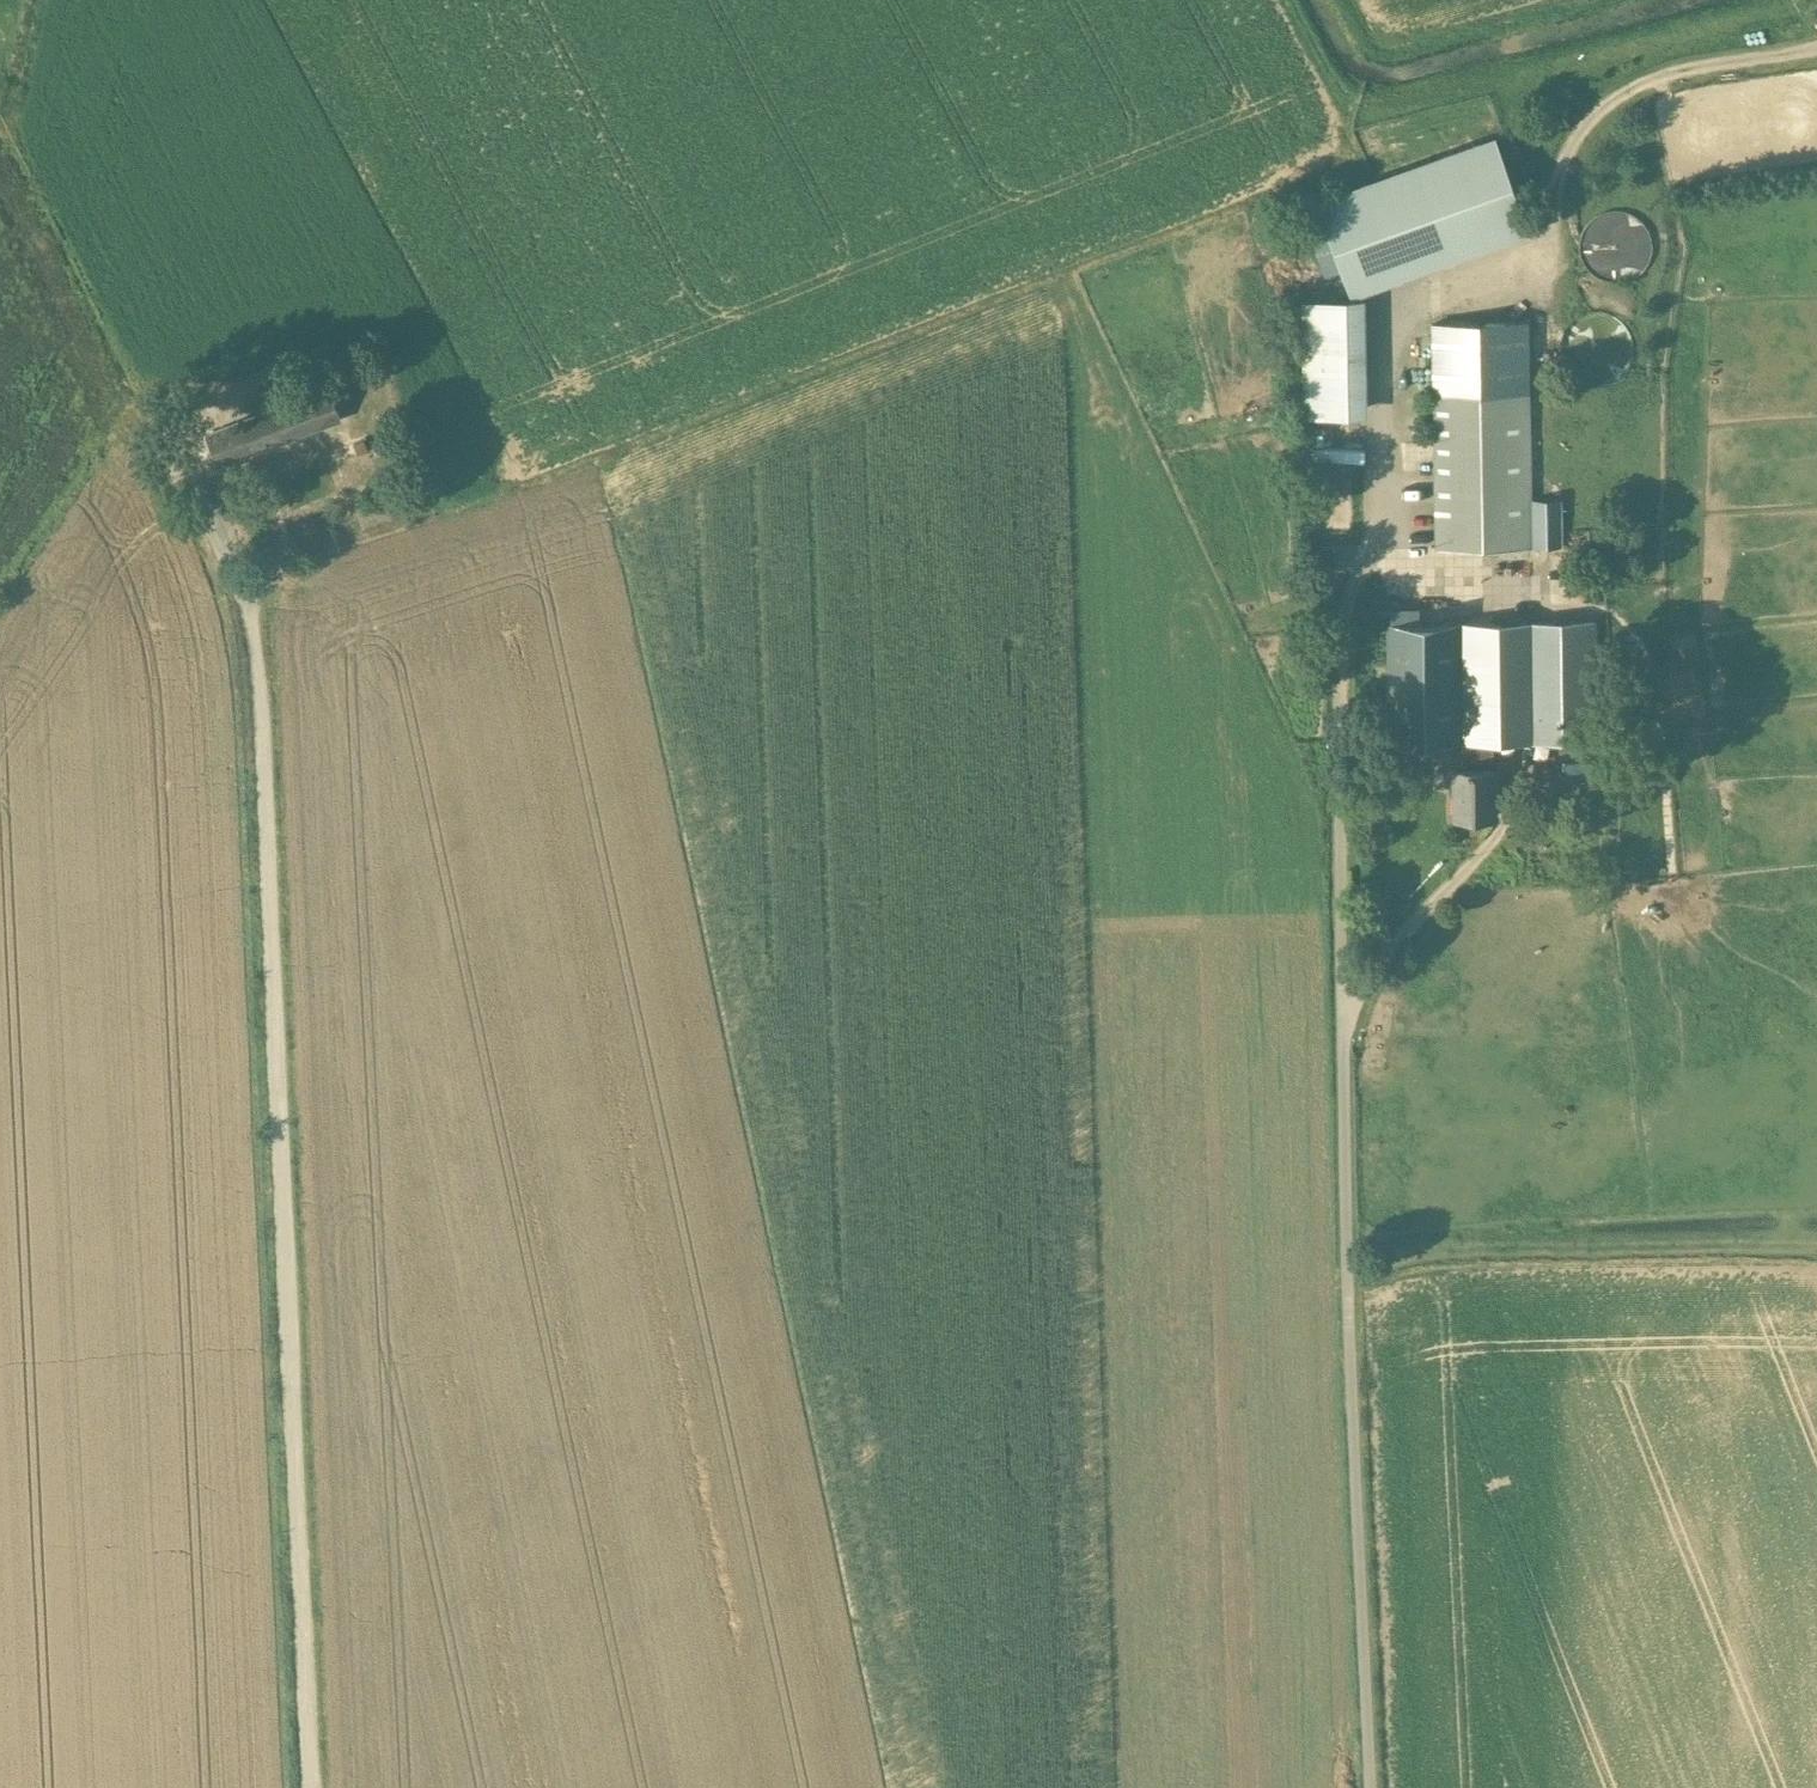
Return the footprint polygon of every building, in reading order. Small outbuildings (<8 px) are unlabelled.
[(1326,275),(1342,269),(1318,203),(1302,208),(1326,275)] [(1618,283),(1622,283),(1626,282),(1632,280),(1636,278),(1640,275),(1643,271),(1650,263),(1652,257),(1653,251),(1653,244),(1652,238),(1649,230),(1647,226),(1645,224),(1643,222),(1633,215),(1630,213),(1627,212),(1621,211),(1616,211),(1608,212),(1605,213),(1599,216),(1595,218),(1592,222),(1589,225),(1586,228),(1584,232),(1583,237),(1582,241),(1581,246),(1581,252),(1582,256),(1583,261),(1585,264),(1588,269),(1593,273),(1596,276),(1599,278),(1605,281),(1608,282),(1612,283),(1618,283)] [(1366,296),(1301,298),(1305,416),(1370,414),(1366,296)] [(219,464),(341,419),(330,390),(208,435),(219,464)] [(1562,500),(1532,500),(1531,393),(1434,395),(1436,548),(1563,547),(1562,500)] [(1463,742),(1462,622),(1421,623),(1420,608),(1391,608),(1391,624),(1389,624),(1390,743),(1463,742)] [(1533,622),(1534,741),(1559,741),(1559,755),(1605,754),(1604,737),(1596,738),(1595,621),(1533,622)] [(1494,742),(1534,741),(1533,622),(1462,622),(1463,742),(1464,769),(1457,769),(1457,816),(1496,816),(1496,769),(1494,769),(1494,742)]
